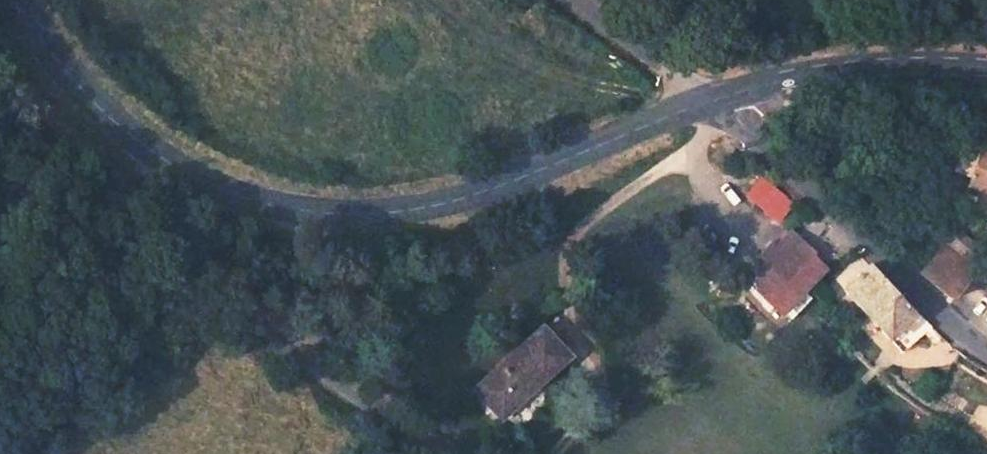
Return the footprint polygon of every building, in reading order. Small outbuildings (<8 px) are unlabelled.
[(986,196),(986,135),(986,134),(980,151),(964,145),(954,172),(969,178),(965,187),(986,196)] [(761,175),(744,196),(779,225),(797,204),(761,175)] [(944,239),(977,267),(986,255),(955,227),(944,239)] [(913,270),(949,300),(977,267),(944,239),(941,237),(913,270)] [(746,299),(771,322),(813,276),(801,266),(803,263),(780,242),(765,257),(761,253),(745,271),(746,299)] [(835,300),(883,342),(911,315),(865,269),(835,300)] [(914,312),(911,315),(883,342),(899,356),(928,328),(914,312)] [(540,321),(470,380),(494,410),(564,351),(540,321)]
